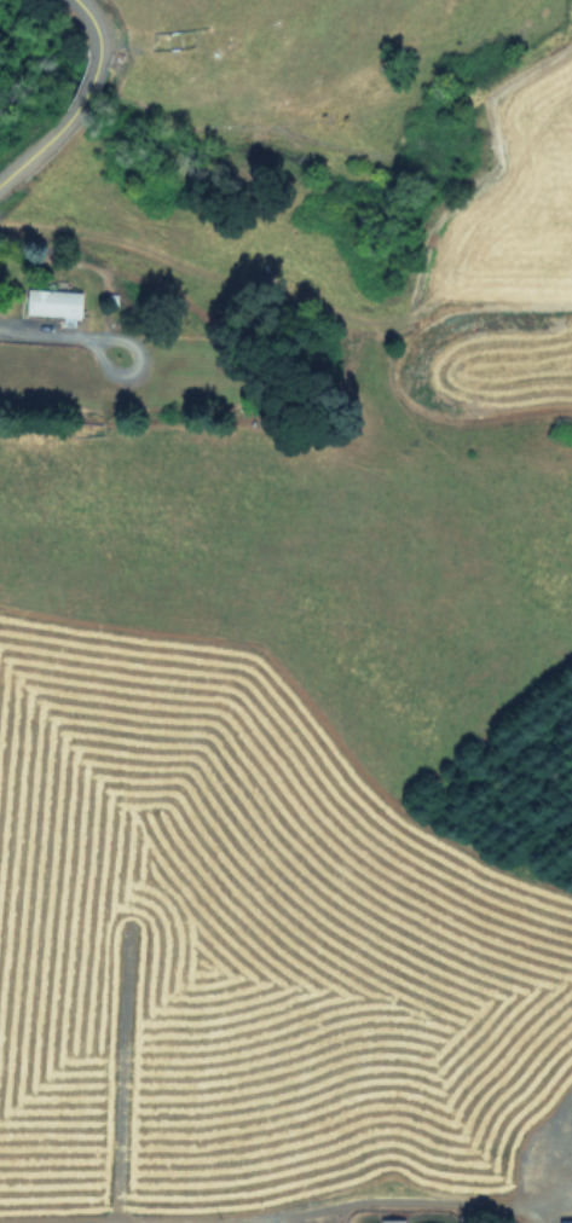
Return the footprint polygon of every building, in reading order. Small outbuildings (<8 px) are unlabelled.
[(25,314),(61,315),(61,325),(77,326),(78,290),(26,288),(25,314)]
